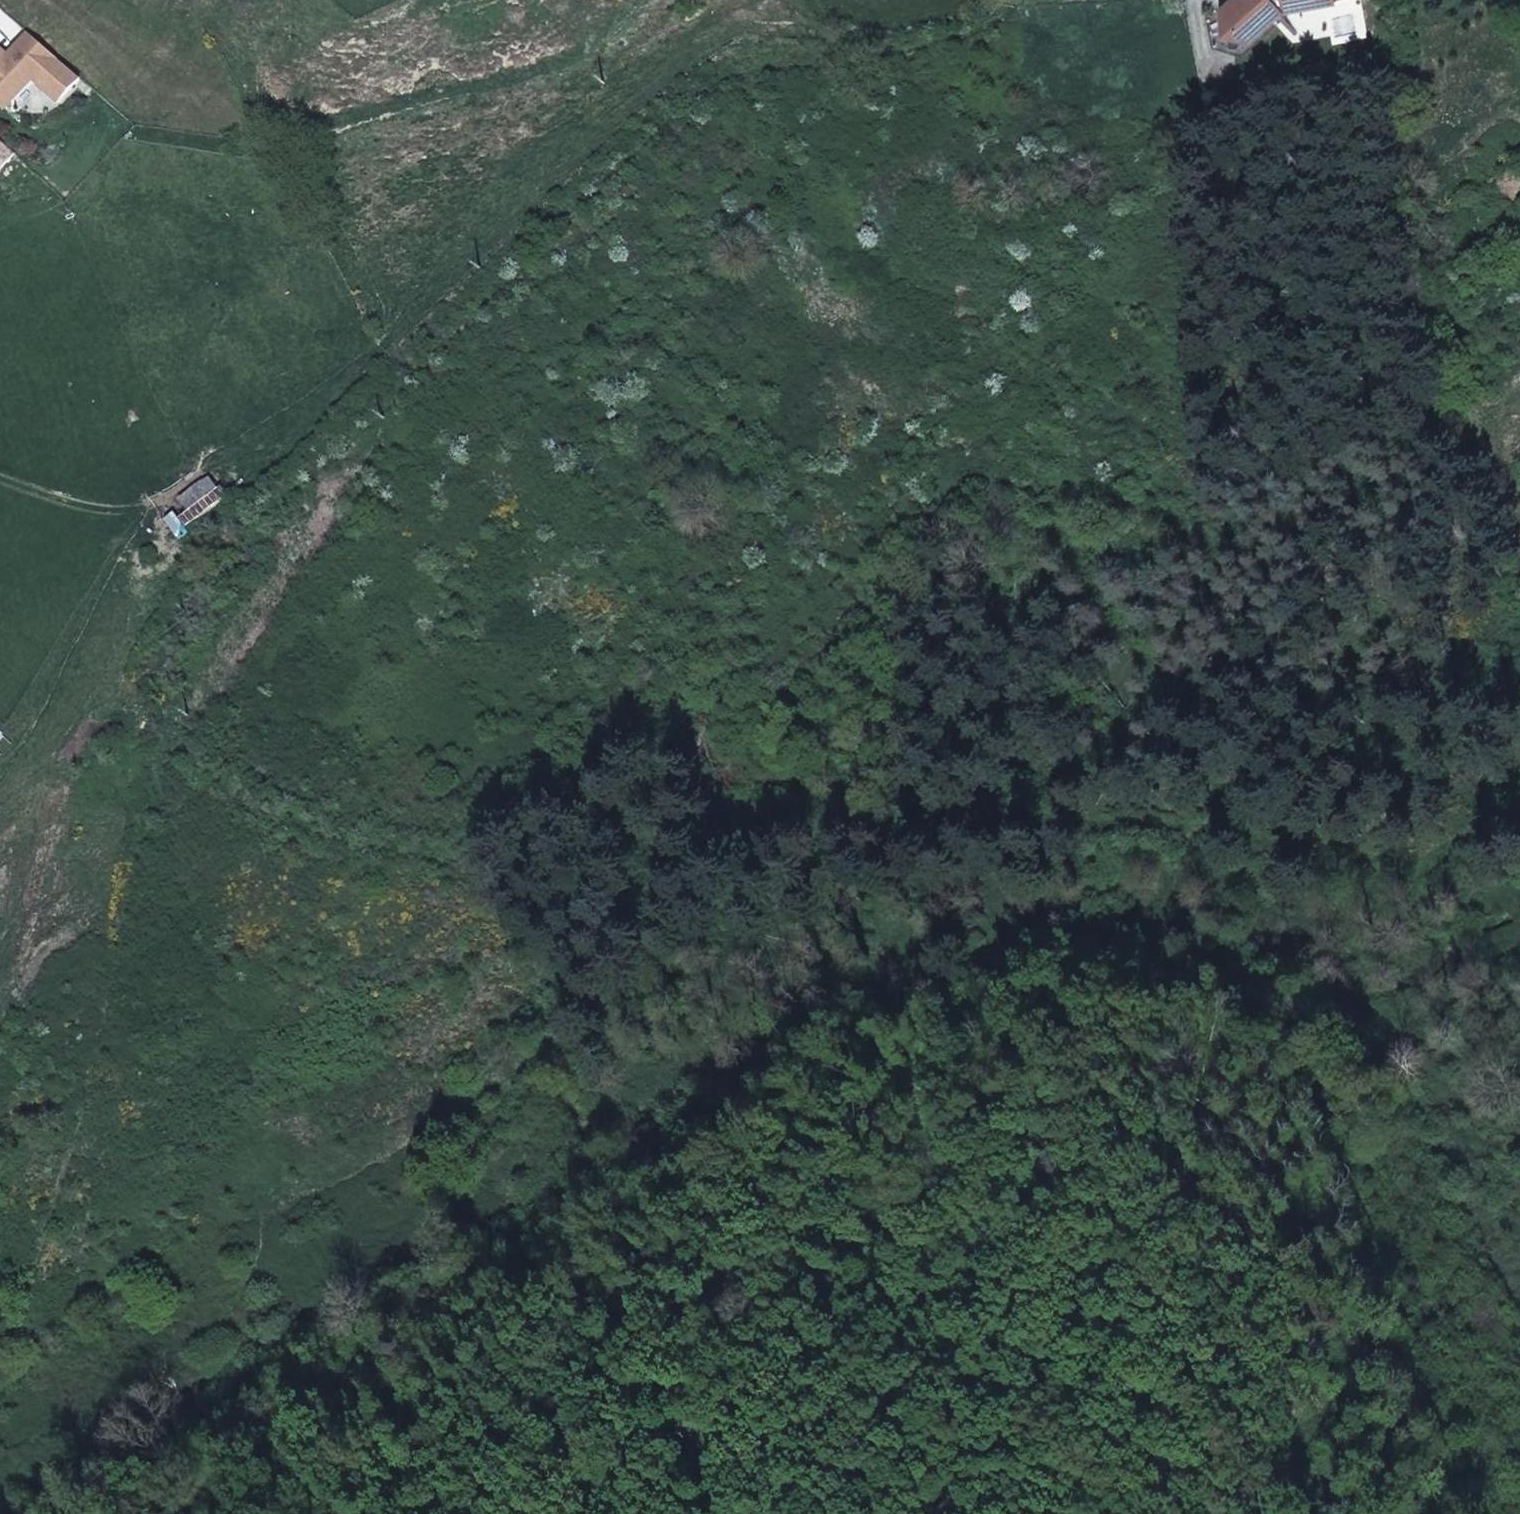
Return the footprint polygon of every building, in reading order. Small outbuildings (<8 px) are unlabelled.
[(1336,0),(1235,0),(1227,7),(1225,9),(1230,32),(1252,40),(1280,14),(1283,11),(1336,1),(1336,0)] [(1252,40),(1230,32),(1225,9),(1227,7),(1223,2),(1207,18),(1213,48),(1243,57),(1285,18),(1280,14),(1252,40)] [(12,102),(33,78),(38,82),(59,59),(30,33),(18,46),(22,49),(16,57),(9,57),(0,49),(0,91),(12,102)] [(59,59),(38,82),(60,101),(80,77),(59,59)] [(7,108),(12,102),(0,92),(0,102),(7,108)]
